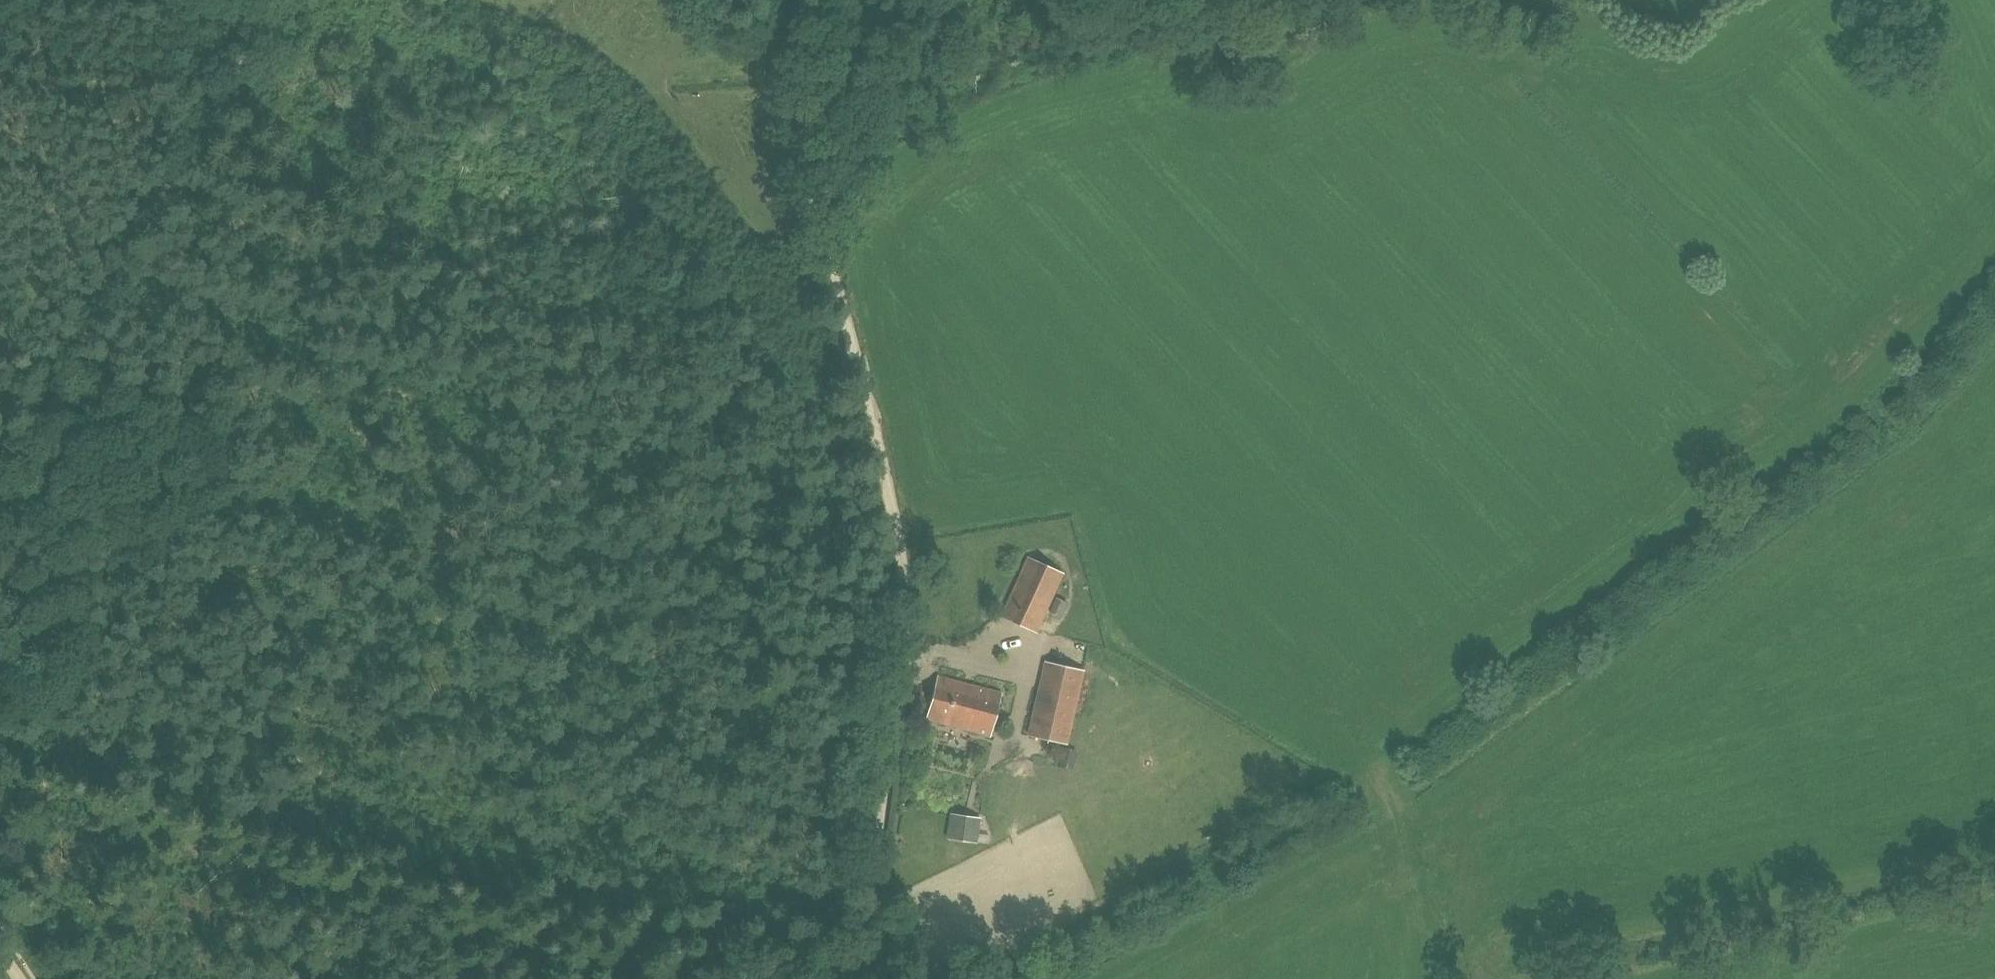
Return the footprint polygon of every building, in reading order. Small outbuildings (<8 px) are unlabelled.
[(1028,557),(1002,615),(1036,631),(1063,573),(1028,557)] [(1069,744),(1086,669),(1045,660),(1028,735),(1069,744)] [(1001,692),(937,676),(926,718),(990,734),(1001,692)] [(977,843),(979,817),(954,814),(951,841),(977,843)]
